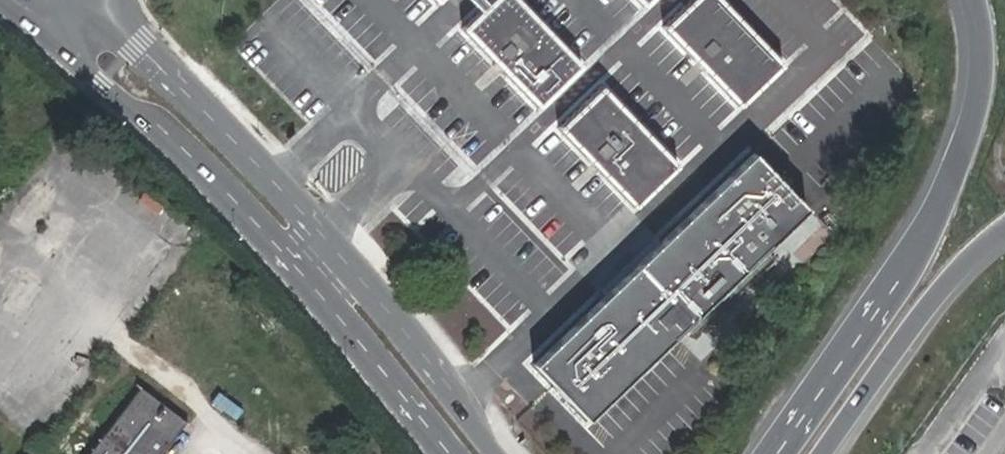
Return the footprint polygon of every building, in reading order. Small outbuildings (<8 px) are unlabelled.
[(514,0),(490,0),(459,30),(537,109),(579,67),(514,0)] [(721,0),(689,0),(661,27),(739,106),(784,64),(721,0)] [(557,129),(634,207),(676,167),(599,88),(557,129)] [(752,152),(534,364),(588,420),(684,326),(694,336),(775,257),(765,247),(806,207),(752,152)] [(84,453),(156,453),(181,421),(136,386),(84,453)] [(218,393),(212,401),(233,417),(239,408),(218,393)]
